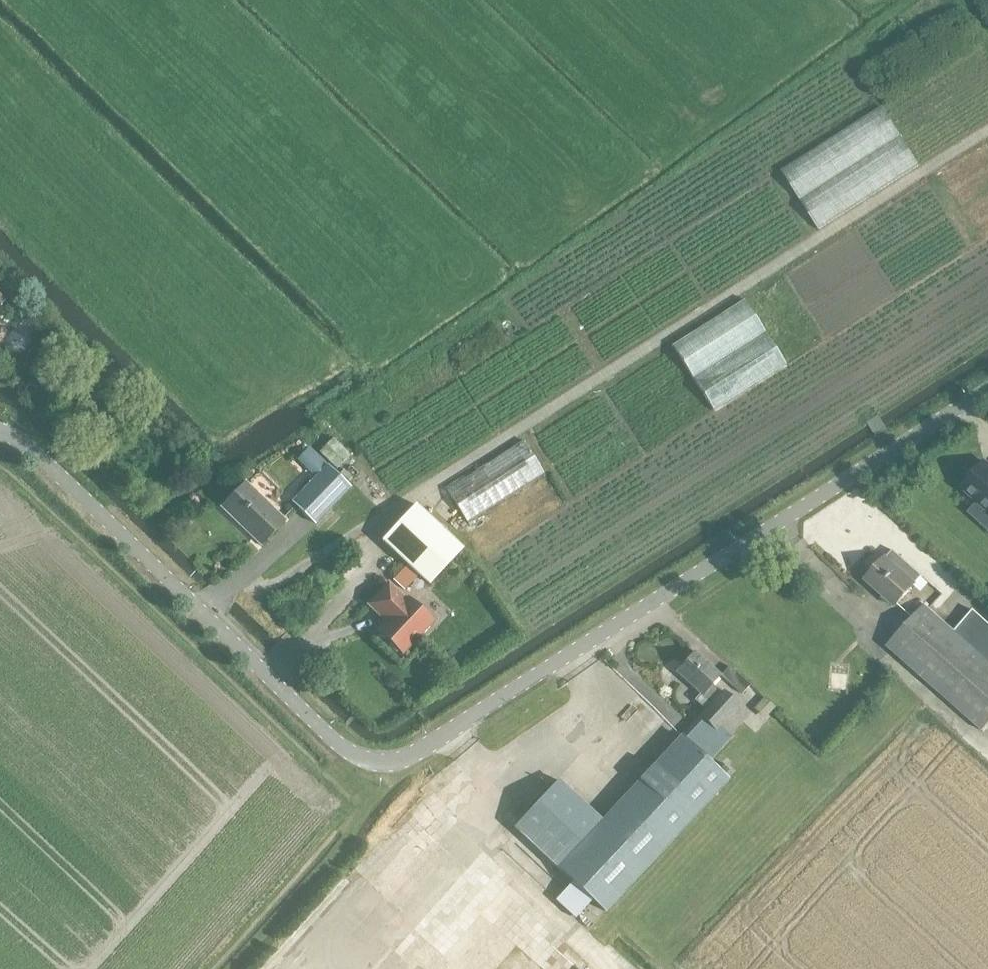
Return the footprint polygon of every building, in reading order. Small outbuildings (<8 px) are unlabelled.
[(750,297),(672,339),(710,408),(787,367),(750,297)] [(523,441),(446,489),(467,523),(544,474),(523,441)] [(962,487),(978,502),(969,512),(983,524),(987,518),(987,464),(985,461),(962,487)] [(292,504),(315,524),(316,526),(349,489),(326,467),(292,504)] [(222,509),(261,546),(284,523),(245,486),(222,509)] [(432,585),(466,549),(418,505),(385,541),(432,585)] [(897,609),(925,578),(896,551),(889,559),(888,558),(867,581),(897,609)] [(387,582),(367,604),(386,622),(378,631),(400,651),(430,618),(408,598),(406,600),(387,582)] [(987,727),(987,627),(971,611),(954,630),(927,606),(889,648),(983,733),(987,727)] [(723,675),(697,652),(679,672),(714,703),(688,734),(715,758),(735,736),(723,726),(742,705),(725,691),(724,692),(715,684),(723,675)] [(744,694),(753,686),(732,666),(724,675),(744,694)] [(776,707),(768,699),(759,708),(768,716),(776,707)] [(685,736),(607,823),(562,783),(520,831),(612,913),(698,818),(703,822),(716,806),(712,802),(732,779),(712,761),(685,736)]
